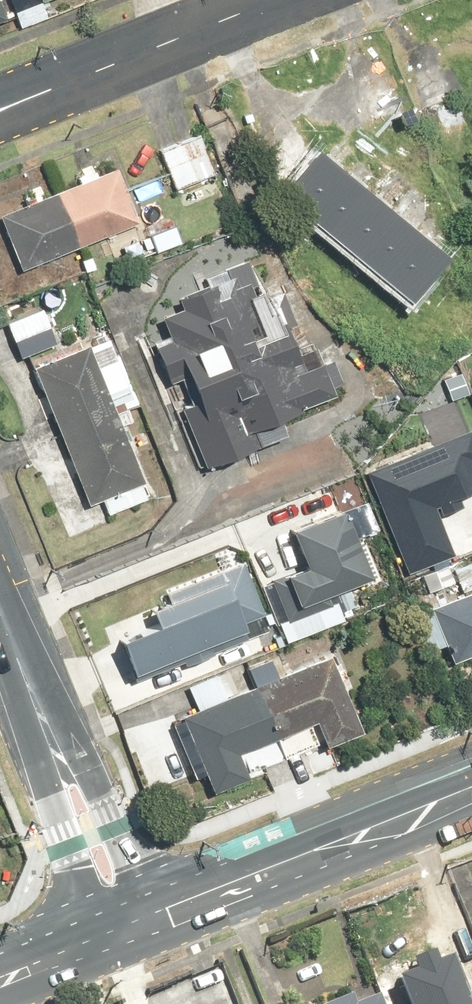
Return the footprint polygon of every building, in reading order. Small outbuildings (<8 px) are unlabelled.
[(444,56),(410,70),(423,102),(457,88),(444,56)] [(397,79),(363,91),(376,126),(409,114),(397,79)] [(409,295),(449,248),(322,141),(318,146),(304,114),(264,161),(289,181),(282,189),(409,295)] [(216,170),(199,132),(161,150),(179,188),(216,170)] [(140,219),(118,166),(2,213),(24,266),(140,219)] [(171,332),(154,338),(171,378),(185,372),(204,418),(191,424),(207,464),(288,431),(280,414),(338,391),(324,357),(308,364),(291,323),(281,327),(251,254),(226,264),(230,272),(181,291),(186,302),(163,311),(171,332)] [(58,342),(43,305),(8,318),(22,356),(58,342)] [(89,341),(35,362),(90,501),(102,497),(109,513),(153,496),(124,423),(133,419),(128,406),(137,402),(117,351),(97,359),(89,341)] [(368,471),(410,573),(456,554),(435,504),(471,489),(471,476),(455,435),(368,471)] [(380,573),(349,497),(286,522),(301,559),(265,573),(281,613),(380,573)] [(237,616),(262,605),(242,556),(145,596),(152,614),(131,622),(133,628),(113,636),(132,683),(245,637),(237,616)] [(464,590),(431,606),(457,662),(471,655),(471,561),(454,569),(464,590)] [(329,744),(364,730),(334,652),(282,672),(275,655),(191,687),(199,709),(185,714),(212,786),(252,771),(242,745),(277,731),(286,754),(327,739),(329,744)] [(455,954),(441,960),(436,948),(413,957),(417,967),(402,973),(414,1003),(471,1003),(471,997),(455,954)] [(352,993),(326,1003),(357,1003),(352,993)] [(382,996),(363,1003),(386,1003),(382,996)]
